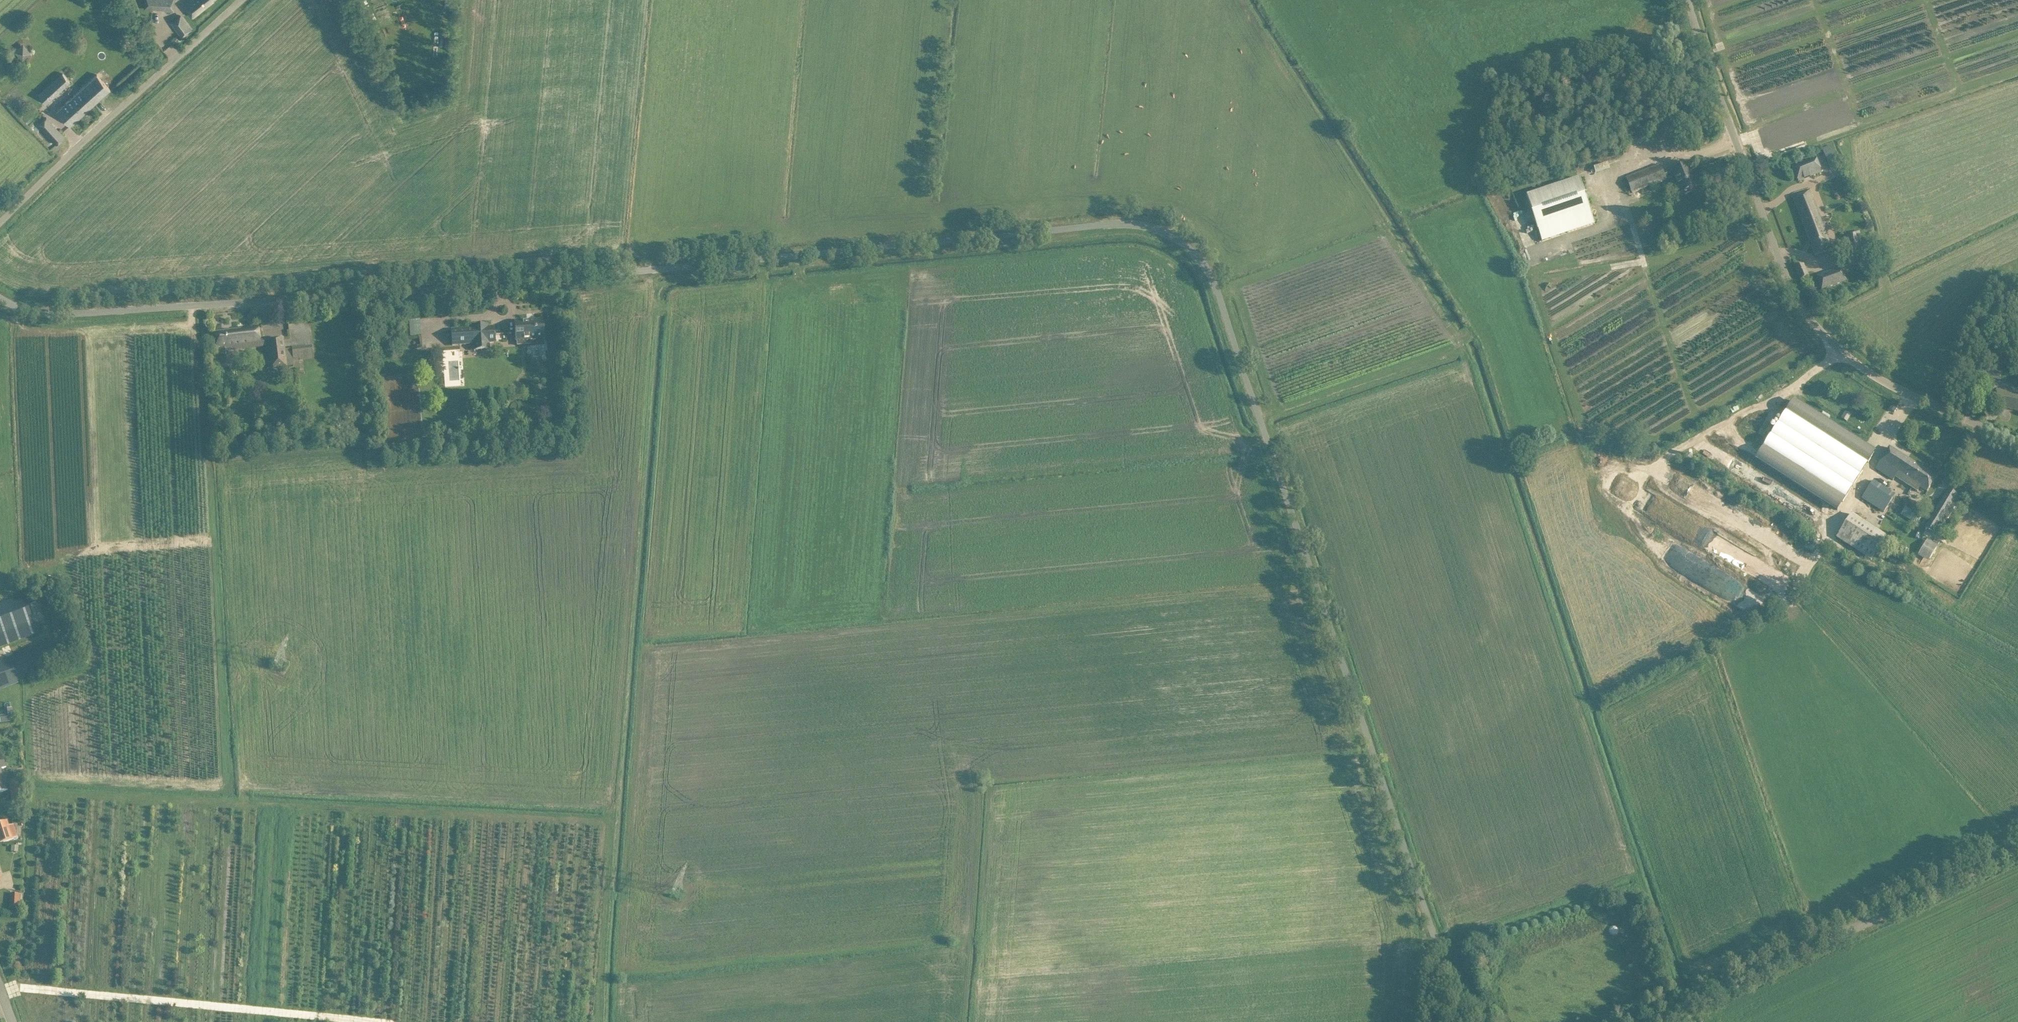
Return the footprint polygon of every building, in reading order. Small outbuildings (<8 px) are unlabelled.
[(144,8),(153,9),(153,8),(163,9),(163,10),(173,10),(173,0),(145,0),(144,8)] [(184,5),(193,16),(213,0),(190,0),(184,5)] [(180,13),(170,21),(179,32),(176,35),(180,40),(193,29),(180,13)] [(24,42),(15,44),(17,54),(26,53),(24,42)] [(63,73),(38,95),(46,103),(70,81),(63,73)] [(57,110),(70,125),(110,89),(97,74),(57,110)] [(55,127),(47,134),(56,144),(64,137),(55,127)] [(1830,146),(1821,147),(1824,164),(1833,163),(1830,146)] [(1815,157),(1792,167),(1798,181),(1821,172),(1815,157)] [(1675,176),(1682,193),(1696,187),(1688,166),(1664,175),(1661,168),(1646,174),(1645,172),(1625,180),(1631,194),(1651,186),(1652,189),(1667,182),(1666,180),(1675,176)] [(1527,196),(1542,241),(1595,224),(1580,179),(1527,196)] [(1793,196),(1816,255),(1832,249),(1809,190),(1793,196)] [(1846,234),(1850,265),(1863,263),(1859,233),(1846,234)] [(1795,268),(1801,280),(1809,276),(1804,264),(1795,268)] [(1846,281),(1842,268),(1830,272),(1834,285),(1846,281)] [(411,335),(422,335),(421,318),(411,318),(411,335)] [(514,323),(516,341),(530,340),(531,347),(544,346),(543,339),(544,339),(543,321),(514,323)] [(472,329),(451,330),(452,345),(473,344),(488,343),(496,342),(495,327),(487,328),(487,325),(472,326),(472,329)] [(258,328),(215,333),(216,343),(217,348),(219,364),(229,363),(227,347),(260,343),(258,328)] [(283,338),(267,340),(269,356),(274,355),(276,369),(293,367),(291,349),(284,350),(283,338)] [(292,348),(294,362),(313,359),(311,345),(292,348)] [(2017,411),(2017,394),(1996,390),(1993,406),(1998,407),(1998,405),(2004,406),(2003,408),(2017,411)] [(1793,403),(1756,460),(1836,511),(1873,454),(1793,403)] [(1841,419),(1847,422),(1851,415),(1845,412),(1841,419)] [(508,425),(496,425),(496,434),(509,433),(508,425)] [(1876,469),(1893,480),(1899,472),(1902,474),(1899,479),(1917,491),(1920,487),(1927,492),(1936,477),(1889,448),(1876,469)] [(1861,498),(1883,512),(1888,506),(1896,494),(1874,480),(1861,498)] [(1949,490),(1943,498),(1925,528),(1937,535),(1960,497),(1949,490)] [(1911,512),(1907,519),(1913,523),(1917,515),(1911,512)] [(1835,537),(1870,560),(1886,536),(1852,513),(1835,537)] [(1767,533),(1770,529),(1761,522),(1759,526),(1767,533)] [(1925,542),(1919,553),(1928,558),(1935,548),(1925,542)] [(38,633),(23,596),(0,605),(0,647),(38,633)] [(55,609),(59,619),(67,616),(64,606),(55,609)] [(45,652),(42,645),(0,661),(0,689),(52,669),(50,665),(45,652)] [(12,715),(0,717),(1,723),(13,721),(12,715)] [(10,781),(12,801),(22,800),(20,780),(10,781)] [(17,837),(14,825),(9,827),(7,821),(0,823),(0,843),(17,837)] [(9,907),(19,908),(20,895),(10,895),(9,907)]
